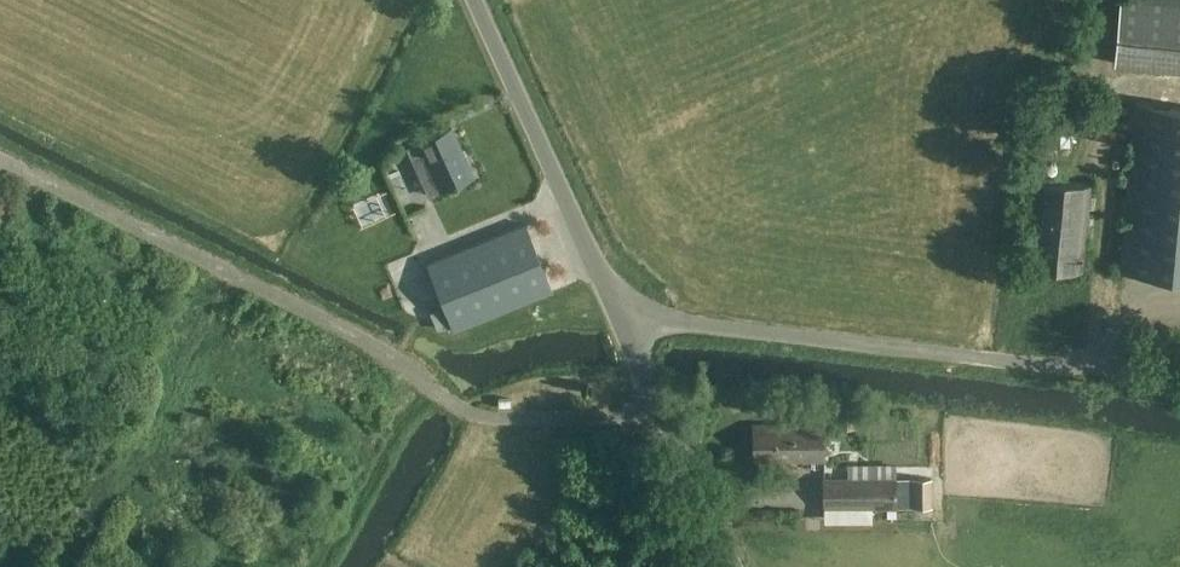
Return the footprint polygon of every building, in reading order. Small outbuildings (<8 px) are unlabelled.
[(1179,70),(1179,0),(1120,0),(1114,63),(1179,70)] [(1137,106),(1120,275),(1179,280),(1179,110),(1137,106)] [(441,191),(474,176),(452,127),(419,143),(424,154),(413,159),(430,196),(441,191)] [(360,167),(372,192),(399,179),(387,154),(360,167)] [(1029,264),(1079,269),(1088,187),(1038,181),(1029,264)] [(427,263),(454,331),(553,291),(526,224),(427,263)] [(847,417),(847,431),(869,430),(869,417),(847,417)] [(824,461),(824,425),(754,425),(754,461),(824,461)] [(824,478),(824,507),(896,507),(896,478),(824,478)] [(913,508),(932,507),(932,478),(913,479),(913,508)]
